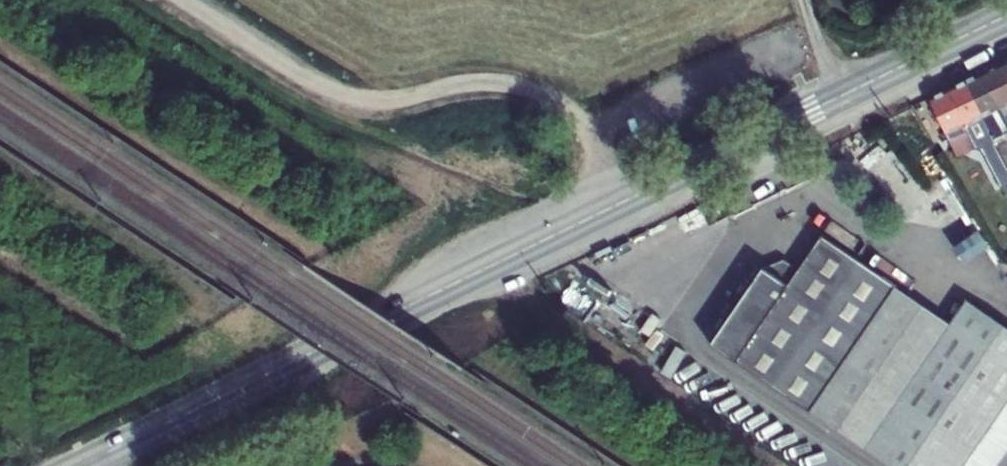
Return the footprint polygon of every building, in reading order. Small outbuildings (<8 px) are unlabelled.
[(1006,79),(1006,60),(999,64),(1006,79)] [(1000,108),(1006,104),(1006,79),(999,64),(991,67),(983,72),(1000,108)] [(965,80),(983,116),(1000,108),(983,72),(974,76),(965,80)] [(929,97),(946,133),(983,116),(965,80),(948,88),(929,97)] [(994,139),(1006,132),(1006,121),(1000,108),(983,116),(994,139)] [(983,116),(946,133),(950,140),(967,132),(975,148),(981,150),(1000,188),(1006,184),(1006,163),(994,139),(983,116)] [(967,132),(950,140),(959,160),(981,150),(975,148),(967,132)] [(994,139),(1006,163),(1006,132),(994,139)] [(988,245),(978,231),(954,247),(964,262),(988,245)] [(810,412),(878,313),(896,287),(820,235),(797,269),(782,259),(761,268),(761,267),(709,343),(734,361),(810,413),(810,412)] [(896,287),(878,313),(930,349),(948,322),(896,287)] [(930,349),(862,447),(890,465),(993,465),(1006,445),(1006,328),(964,299),(948,322),(930,349)] [(862,447),(930,349),(878,313),(810,412),(862,447)]
